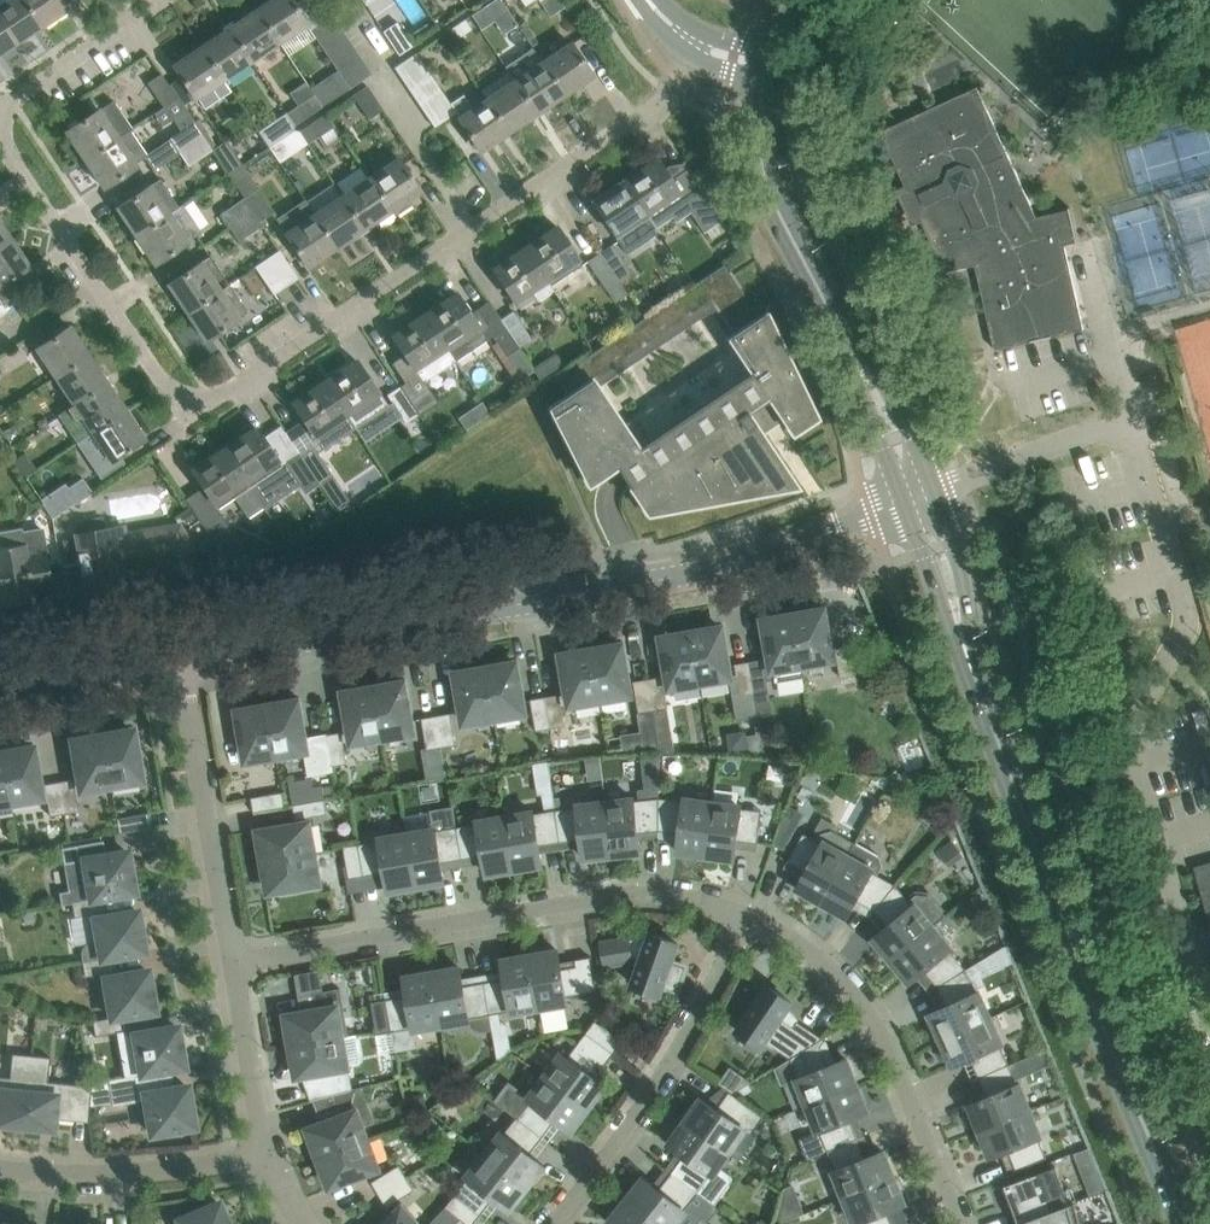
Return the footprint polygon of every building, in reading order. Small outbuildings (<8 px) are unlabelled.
[(42,25),(25,0),(7,0),(0,5),(0,17),(17,42),(42,25)] [(42,25),(67,9),(61,0),(25,0),(42,25)] [(257,9),(279,41),(306,23),(309,28),(322,19),(309,0),(299,0),(294,3),(292,0),(270,0),(257,9)] [(229,28),(251,60),(279,41),(257,9),(253,3),(252,4),(237,15),(240,20),(229,28)] [(338,24),(331,13),(322,19),(309,28),(317,39),(338,24)] [(17,42),(0,17),(0,54),(17,42)] [(396,21),(382,31),(398,55),(413,46),(396,21)] [(347,37),(338,24),(317,39),(324,51),(347,37)] [(229,28),(201,46),(223,78),(251,60),(229,28)] [(355,48),(347,37),(324,51),(332,62),(355,48)] [(570,42),(542,61),(564,94),(592,75),(570,42)] [(169,85),(177,97),(182,105),(223,78),(201,46),(173,65),(181,77),(169,85)] [(363,60),(355,48),(332,62),(336,69),(341,75),(363,60)] [(506,67),(514,80),(536,112),(564,94),(542,61),(534,48),(506,67)] [(394,67),(402,79),(424,64),(416,52),(394,67)] [(371,73),(363,60),(341,75),(349,88),(371,73)] [(432,76),(424,64),(402,79),(410,91),(432,76)] [(309,87),(313,93),(322,106),(349,88),(341,75),(336,69),(309,87)] [(163,106),(177,97),(169,85),(161,73),(147,82),(163,106)] [(441,88),(432,76),(410,91),(418,103),(441,88)] [(514,80),(486,99),(508,131),(536,112),(514,80)] [(369,118),(383,109),(367,85),(353,94),(369,118)] [(1076,242),(1077,244),(1078,244),(1070,207),(1068,207),(1069,210),(1036,217),(977,87),(880,131),(907,189),(919,194),(924,205),(920,218),(945,272),(976,265),(994,349),(1084,329),(1064,245),(1076,242)] [(418,103),(426,114),(448,100),(441,88),(418,103)] [(297,104),(305,117),(322,106),(313,93),(297,104)] [(486,99),(473,108),(463,94),(450,102),(456,112),(459,117),(458,118),(480,150),(508,131),(486,99)] [(66,131),(85,159),(131,128),(113,100),(66,131)] [(434,127),(456,112),(450,102),(448,100),(426,114),(434,127)] [(326,112),(298,130),(306,142),(334,123),(326,112)] [(170,134),(181,150),(203,135),(192,119),(170,134)] [(260,134),(268,146),(288,133),(280,121),(260,134)] [(150,156),(131,128),(85,159),(104,187),(150,156)] [(293,129),(288,133),(268,146),(278,161),(306,142),(298,130),(293,129)] [(189,162),(211,147),(203,135),(181,150),(189,162)] [(228,136),(211,147),(228,173),(245,161),(228,136)] [(398,158),(369,177),(395,215),(411,204),(408,198),(419,190),(398,158)] [(622,175),(625,180),(656,226),(671,215),(674,220),(689,210),(703,232),(722,219),(684,160),(683,161),(688,169),(671,180),(657,159),(641,169),(639,165),(622,175)] [(245,161),(228,173),(244,197),(254,211),(260,220),(272,212),(254,186),(259,183),(245,161)] [(395,215),(369,177),(341,195),(363,228),(374,221),(378,226),(395,215)] [(117,207),(135,234),(168,212),(178,206),(160,178),(117,207)] [(661,234),(656,226),(625,180),(593,202),(629,256),(661,234)] [(341,195),(313,214),(335,247),(363,228),(341,195)] [(228,228),(254,211),(244,197),(218,214),(228,228)] [(276,218),(307,265),(335,247),(313,214),(304,200),(276,218)] [(178,206),(168,212),(135,234),(155,263),(202,231),(182,203),(178,206)] [(254,211),(228,228),(237,241),(262,224),(260,220),(254,211)] [(11,238),(0,223),(0,246),(11,238)] [(524,248),(545,279),(550,286),(582,264),(557,226),(524,248)] [(29,266),(11,238),(0,246),(0,285),(29,266)] [(632,271),(613,244),(600,252),(618,280),(632,271)] [(554,292),(550,286),(545,279),(524,248),(492,269),(514,301),(531,289),(539,302),(554,292)] [(254,266),(274,294),(298,277),(279,249),(254,266)] [(630,298),(618,280),(600,252),(587,261),(617,306),(630,298)] [(187,311),(228,283),(210,255),(168,283),(187,311)] [(628,485),(628,486),(646,513),(796,486),(762,435),(756,426),(761,424),(762,426),(765,423),(764,422),(777,413),(791,434),(816,417),(766,312),(759,317),(741,287),(730,270),(728,271),(723,264),(555,377),(567,396),(549,408),(587,484),(616,465),(628,484),(628,485)] [(247,311),(228,283),(187,311),(206,339),(247,311)] [(456,293),(424,315),(455,362),(493,337),(506,356),(517,348),(498,320),(486,302),(470,313),(456,293)] [(517,348),(532,339),(513,310),(498,320),(517,348)] [(424,383),(455,362),(424,315),(392,336),(424,383)] [(36,348),(55,377),(88,354),(69,326),(36,348)] [(74,405),(107,383),(88,354),(55,377),(74,405)] [(356,360),(324,382),(345,414),(354,427),(386,405),(356,360)] [(399,386),(418,415),(433,405),(413,376),(399,386)] [(324,382),(292,403),(303,419),(314,435),(322,448),(354,427),(345,414),(324,382)] [(107,383),(74,405),(60,415),(67,425),(81,416),(93,433),(126,411),(107,383)] [(406,423),(418,415),(399,386),(387,394),(406,423)] [(95,471),(144,438),(126,411),(93,433),(102,447),(86,458),(95,471)] [(256,427),(224,448),(249,486),(281,465),(256,427)] [(312,444),(299,453),(318,480),(331,471),(312,444)] [(249,486),(224,448),(192,470),(217,508),(249,486)] [(24,452),(11,461),(22,477),(35,468),(24,452)] [(305,489),(318,480),(299,453),(287,462),(305,489)] [(66,486),(43,502),(53,518),(77,501),(66,486)] [(225,560),(239,552),(211,511),(199,519),(225,560)] [(123,526),(75,534),(85,591),(132,583),(132,582),(128,583),(126,572),(130,571),(130,568),(163,563),(164,565),(193,547),(179,525),(124,535),(123,526)] [(1,606),(34,600),(32,588),(51,585),(42,528),(22,531),(22,527),(0,530),(0,600),(1,606)] [(814,608),(793,611),(802,665),(832,660),(829,640),(827,640),(825,630),(827,630),(823,610),(815,611),(814,608)] [(804,677),(802,665),(793,611),(772,615),(772,619),(763,620),(767,640),(769,640),(771,650),(769,650),(772,670),(766,671),(767,681),(774,680),(774,682),(804,677)] [(1085,622),(1078,624),(1080,633),(1087,631),(1085,622)] [(712,625),(691,629),(700,683),(730,677),(727,657),(725,658),(723,648),(725,647),(721,627),(713,629),(712,625)] [(670,688),(700,683),(691,629),(669,633),(670,636),(661,638),(665,658),(667,658),(669,667),(667,668),(670,688)] [(612,643),(590,646),(600,700),(630,695),(626,675),(625,675),(623,665),(625,665),(621,645),(613,646),(612,643)] [(841,678),(855,676),(849,644),(835,647),(841,678)] [(570,705),(600,700),(590,646),(569,650),(570,654),(561,655),(565,675),(567,675),(569,685),(567,685),(570,705)] [(749,662),(755,693),(769,691),(767,681),(766,671),(763,659),(749,662)] [(506,661),(485,665),(494,718),(524,713),(521,693),(519,693),(517,683),(519,683),(515,663),(507,664),(506,661)] [(735,664),(740,692),(732,693),(737,721),(759,717),(755,693),(749,662),(735,664)] [(464,723),(494,718),(485,665),(464,668),(464,672),(455,673),(459,694),(461,693),(462,703),(461,703),(464,723)] [(662,677),(648,679),(653,711),(668,708),(662,677)] [(639,713),(653,711),(648,679),(634,682),(639,713)] [(394,680),(373,684),(382,737),(412,732),(409,712),(407,712),(405,703),(407,702),(404,682),(395,684),(394,680)] [(352,743),(382,737),(373,684),(352,688),(352,691),(344,693),(347,713),(349,713),(351,722),(349,722),(352,743)] [(559,694),(545,697),(551,728),(565,725),(559,694)] [(551,728),(545,697),(531,699),(536,731),(551,728)] [(276,756),(304,751),(308,775),(334,771),(333,766),(327,735),(304,739),(303,730),(301,731),(299,721),(301,721),(298,701),(289,702),(288,699),(267,702),(276,756)] [(246,761),(276,756),(267,702),(246,706),(246,710),(238,711),(241,731),(243,731),(245,741),(243,741),(246,761)] [(451,713),(436,716),(442,747),(456,745),(451,713)] [(427,750),(442,747),(436,716),(422,718),(427,750)] [(101,731),(110,785),(140,779),(137,759),(135,760),(133,750),(135,750),(132,729),(123,731),(122,727),(101,731)] [(80,790),(110,785),(101,731),(80,735),(80,738),(72,740),(75,760),(77,760),(79,769),(77,770),(80,790)] [(327,735),(333,766),(347,763),(341,732),(327,735)] [(761,733),(747,735),(750,754),(765,755),(761,733)] [(673,737),(658,739),(659,750),(674,748),(673,737)] [(23,745),(1,748),(10,802),(40,797),(37,777),(35,777),(33,767),(35,767),(32,747),(23,748),(23,745)] [(10,802),(1,748),(0,749),(0,804),(10,802)] [(555,810),(553,800),(547,762),(533,764),(538,795),(541,795),(544,811),(555,810)] [(872,777),(871,780),(884,787),(890,775),(882,771),(877,779),(872,777)] [(72,779),(58,781),(64,813),(78,810),(72,779)] [(49,815),(64,813),(58,781),(44,784),(49,815)] [(936,789),(924,782),(917,795),(929,801),(936,789)] [(283,792),(251,798),(254,812),(285,807),(283,792)] [(633,798),(605,802),(611,855),(639,852),(637,833),(658,831),(659,797),(633,801),(633,798)] [(659,797),(658,831),(680,833),(677,852),(705,856),(712,802),(684,799),(684,801),(659,797)] [(324,799),(293,805),(296,819),(327,814),(324,799)] [(555,810),(560,842),(581,840),(583,858),(611,855),(605,802),(577,805),(577,807),(560,809),(555,810)] [(740,806),(712,802),(705,856),(733,859),(736,841),(757,843),(762,811),(740,808),(740,806)] [(407,833),(416,886),(444,881),(441,863),(462,859),(456,827),(453,807),(432,810),(435,828),(407,833)] [(505,816),(514,869),(542,864),(539,846),(560,842),(555,810),(544,811),(533,813),(533,811),(505,816)] [(119,833),(147,828),(150,827),(148,813),(116,818),(119,833)] [(486,874),(514,869),(505,816),(477,821),(477,823),(456,827),(462,859),(483,856),(486,874)] [(257,841),(260,862),(314,853),(308,823),(288,826),(289,828),(279,830),(279,828),(259,831),(260,840),(257,841)] [(821,903),(848,856),(855,843),(832,830),(821,832),(816,840),(803,833),(787,862),(806,872),(797,889),(821,903)] [(388,891),(416,886),(407,833),(379,838),(379,840),(358,844),(364,876),(385,873),(388,891)] [(102,896),(103,897),(133,891),(129,867),(125,868),(122,852),(105,855),(103,840),(70,845),(73,860),(65,862),(70,891),(59,893),(61,904),(72,902),(91,899),(102,896)] [(855,843),(848,856),(821,903),(846,916),(855,900),(874,911),(895,885),(877,874),(882,867),(879,856),(855,843)] [(364,876),(358,844),(343,847),(349,879),(364,876)] [(319,883),(314,853),(260,862),(264,883),(267,883),(269,891),(289,888),(289,886),(298,884),(299,886),(319,883)] [(1193,866),(1209,924),(1209,862),(1193,866)] [(910,902),(895,885),(874,911),(888,927),(873,939),(891,961),(933,926),(945,916),(929,896),(919,895),(910,902)] [(105,911),(103,897),(102,896),(91,899),(72,902),(74,916),(105,911)] [(82,961),(101,958),(113,956),(144,951),(140,927),(135,928),(132,911),(94,918),(98,941),(90,942),(88,943),(86,944),(83,946),(83,948),(82,949),(81,952),(81,953),(81,954),(82,961)] [(924,970),(937,987),(965,969),(949,949),(951,948),(933,926),(891,961),(909,982),(924,970)] [(650,934),(648,939),(643,937),(628,940),(628,938),(601,943),(605,966),(639,978),(636,986),(660,994),(662,988),(677,993),(686,967),(671,961),(678,944),(650,934)] [(996,936),(981,945),(988,955),(1002,946),(996,936)] [(530,955),(539,1008),(567,1003),(566,996),(596,991),(590,956),(575,959),(576,966),(561,969),(557,950),(530,955)] [(505,978),(484,982),(490,1014),(511,1011),(511,1013),(539,1008),(530,955),(502,960),(505,978)] [(115,970),(113,956),(101,958),(82,961),(84,976),(115,970)] [(432,972),(441,1025),(469,1020),(468,1018),(490,1014),(484,982),(463,986),(460,967),(432,972)] [(976,993),(965,969),(937,987),(946,1006),(929,1014),(941,1040),(990,1017),(978,992),(976,993)] [(123,1015),(154,1010),(150,986),(145,987),(142,971),(104,977),(111,1017),(123,1015)] [(407,996),(386,999),(392,1032),(413,1028),(413,1030),(441,1025),(432,972),(404,977),(407,996)] [(765,1041),(790,1058),(823,1038),(784,1012),(791,1002),(767,986),(737,1031),(761,1047),(765,1041)] [(342,1037),(337,1008),(343,1007),(340,988),(298,995),(298,996),(301,996),(304,1013),(286,1016),(288,1024),(284,1025),(288,1046),(342,1037)] [(392,1032),(386,999),(371,1002),(377,1034),(392,1032)] [(126,1030),(123,1015),(111,1017),(92,1020),(95,1035),(126,1030)] [(1001,1043),(990,1017),(941,1040),(952,1066),(970,1058),(979,1077),(1009,1064),(1000,1044),(1001,1043)] [(595,1020),(586,1033),(614,1054),(623,1041),(595,1020)] [(134,1033),(140,1073),(169,1069),(183,1066),(179,1042),(175,1043),(172,1027),(134,1033)] [(377,1034),(375,1034),(378,1053),(395,1051),(392,1032),(377,1034)] [(562,1053),(545,1076),(588,1108),(605,1085),(590,1074),(599,1062),(605,1066),(614,1054),(586,1033),(567,1057),(562,1053)] [(351,1089),(342,1037),(288,1046),(292,1068),(295,1067),(297,1076),(309,1074),(311,1083),(307,1083),(313,1100),(351,1089)] [(796,1079),(807,1105),(857,1085),(846,1059),(829,1066),(821,1046),(825,1040),(823,1038),(790,1058),(798,1078),(796,1079)] [(24,1125),(31,1055),(12,1053),(9,1077),(0,1077),(0,1123),(24,1125)] [(50,1057),(31,1055),(24,1125),(52,1128),(53,1118),(74,1120),(74,1115),(88,1117),(91,1085),(47,1081),(50,1057)] [(1017,1085),(1009,1064),(979,1077),(986,1097),(969,1104),(979,1130),(1029,1110),(1019,1084),(1017,1085)] [(185,1102),(182,1086),(172,1088),(169,1069),(140,1073),(108,1079),(112,1104),(145,1098),(151,1133),(194,1126),(190,1102),(185,1102)] [(496,1101),(517,1117),(543,1137),(556,1120),(571,1131),(588,1108),(545,1076),(528,1099),(509,1084),(496,1101)] [(827,1150),(858,1138),(850,1118),(867,1111),(857,1085),(807,1105),(817,1131),(819,1131),(827,1150)] [(308,1139),(316,1159),(367,1140),(362,1128),(375,1123),(362,1086),(351,1089),(313,1100),(319,1115),(316,1116),(316,1118),(320,1116),(322,1124),(308,1129),(312,1137),(308,1139)] [(701,1098),(685,1121),(729,1152),(745,1129),(743,1128),(756,1110),(729,1091),(716,1109),(701,1098)] [(425,1092),(406,1096),(409,1112),(428,1109),(425,1092)] [(1029,1110),(979,1130),(990,1157),(1007,1150),(1015,1170),(1046,1157),(1038,1137),(1040,1137),(1029,1110)] [(502,1132),(484,1155),(526,1188),(544,1166),(529,1154),(543,1137),(517,1117),(503,1134),(502,1132)] [(684,1155),(672,1173),(698,1192),(715,1205),(732,1181),(731,1174),(719,1166),(729,1152),(685,1121),(668,1144),(684,1155)] [(833,1171),(844,1197),(894,1177),(883,1151),(866,1158),(858,1138),(827,1150),(835,1170),(833,1171)] [(377,1168),(367,1140),(316,1159),(323,1179),(327,1178),(330,1186),(349,1179),(348,1177),(358,1174),(358,1176),(377,1168)] [(786,1156),(790,1165),(808,1158),(804,1149),(786,1156)] [(1071,1163),(1085,1158),(1081,1149),(1068,1154),(1071,1163)] [(455,1195),(480,1215),(494,1198),(509,1210),(526,1188),(484,1155),(466,1177),(468,1178),(455,1195)] [(379,1194),(406,1178),(399,1166),(372,1182),(379,1194)] [(1010,1202),(1017,1222),(1013,1223),(1016,1223),(1075,1202),(1069,1204),(1055,1166),(1004,1185),(1010,1202)] [(626,1200),(656,1223),(675,1223),(686,1211),(684,1210),(698,1192),(672,1173),(658,1189),(644,1178),(626,1200)] [(887,1211),(904,1204),(894,1177),(844,1197),(854,1223),(856,1223),(857,1223),(892,1223),(887,1211)] [(414,1190),(406,1178),(379,1194),(387,1207),(414,1190)] [(428,1223),(455,1223),(461,1219),(467,1223),(473,1223),(480,1215),(455,1195),(439,1215),(438,1214),(432,1222),(431,1221),(428,1223)] [(402,1208),(387,1221),(388,1223),(387,1223),(428,1223),(431,1221),(412,1200),(403,1209),(402,1208)] [(626,1200),(608,1222),(611,1223),(656,1223),(626,1200)] [(1016,1223),(1081,1223),(1075,1202),(1016,1223)] [(180,1223),(228,1223),(225,1217),(220,1219),(214,1204),(178,1219),(180,1223)]
